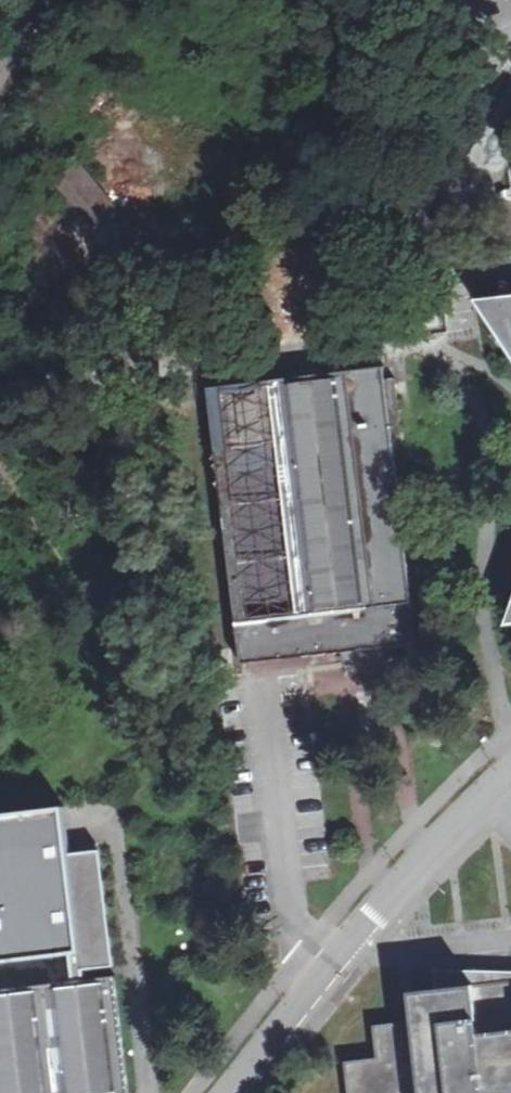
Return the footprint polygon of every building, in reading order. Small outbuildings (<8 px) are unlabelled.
[(79,166),(53,187),(89,228),(115,206),(79,166)] [(490,302),(492,320),(502,319),(504,336),(510,335),(510,300),(490,302)] [(383,366),(210,387),(243,662),(417,643),(383,366)] [(84,953),(73,855),(71,856),(68,829),(66,807),(0,815),(0,963),(71,955),(84,953)] [(75,981),(85,980),(84,969),(113,966),(101,852),(73,855),(84,953),(71,955),(75,981)] [(116,976),(85,980),(75,981),(0,991),(0,1092),(130,1092),(116,976)] [(334,1069),(337,1092),(480,1092),(479,1087),(505,1082),(510,1081),(510,980),(400,995),(404,1025),(364,1030),(369,1064),(334,1069)]
